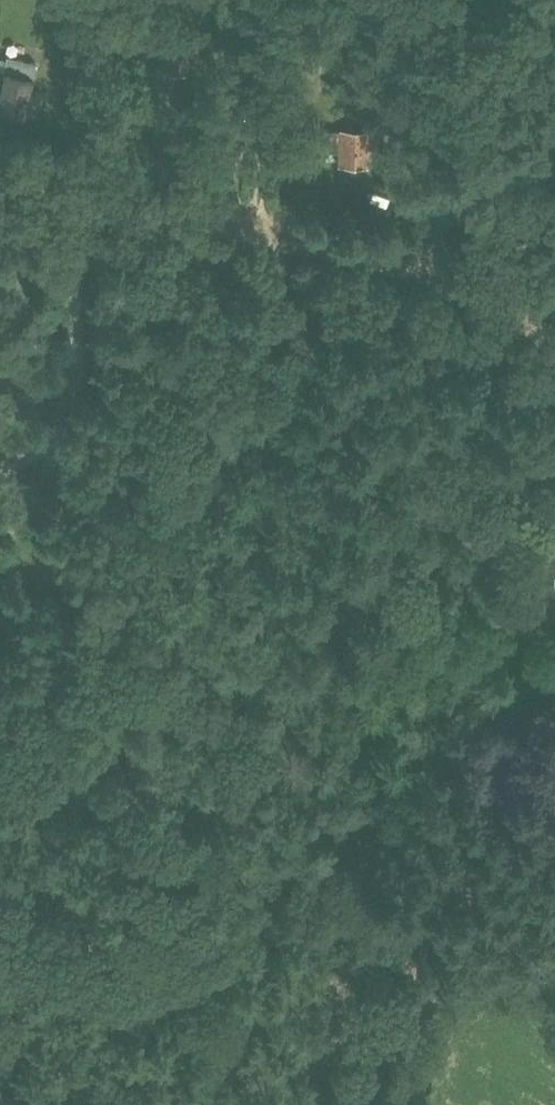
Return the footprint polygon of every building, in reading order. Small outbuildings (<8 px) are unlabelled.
[(23,113),(35,62),(8,55),(0,87),(0,107),(23,113)] [(339,163),(366,165),(367,147),(376,148),(377,133),(368,133),(368,129),(341,127),(339,163)]
